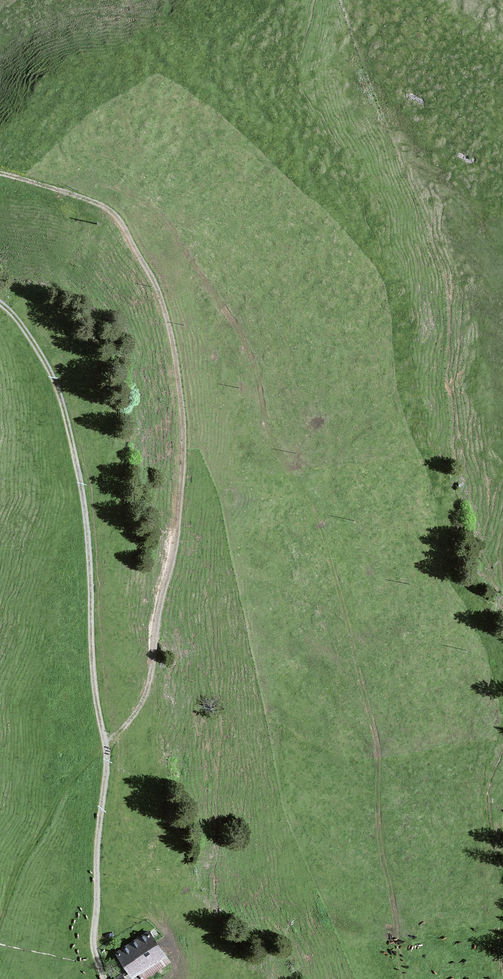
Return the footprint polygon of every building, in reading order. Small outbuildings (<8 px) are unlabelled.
[(147,928),(116,946),(132,973),(137,969),(141,975),(158,965),(153,956),(161,951),(147,928)]
